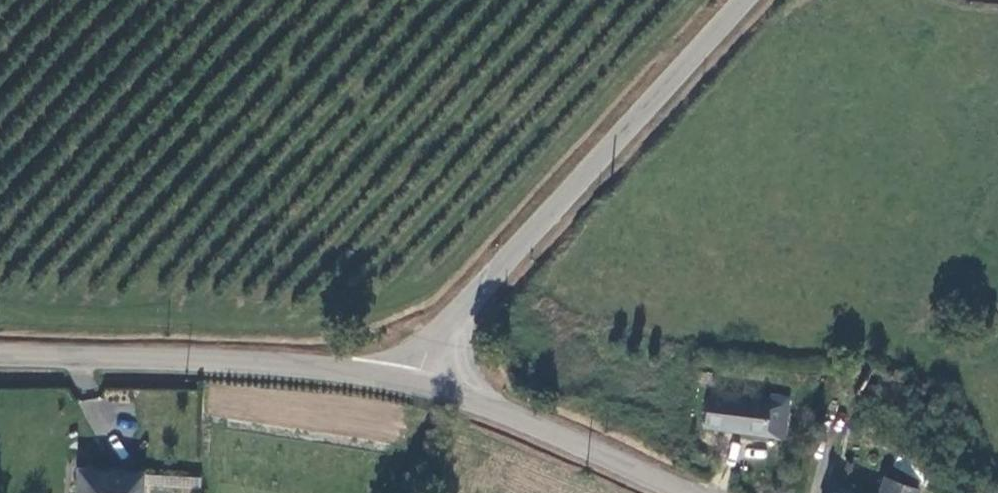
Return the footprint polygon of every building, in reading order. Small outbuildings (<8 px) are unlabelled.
[(784,408),(709,395),(703,425),(779,438),(784,408)] [(915,478),(925,485),(934,472),(905,454),(902,452),(895,463),(916,476),(915,478)] [(88,470),(86,492),(149,492),(150,476),(88,470)] [(913,487),(883,476),(877,492),(911,492),(913,487)]
